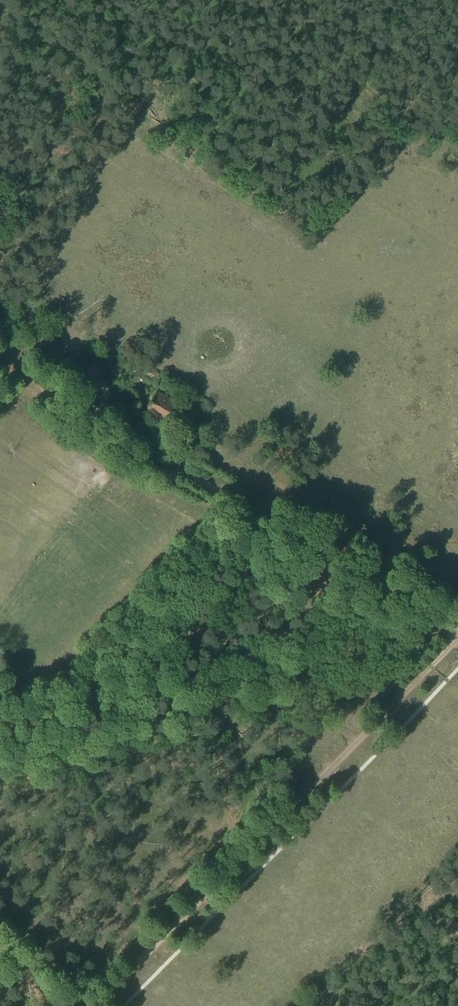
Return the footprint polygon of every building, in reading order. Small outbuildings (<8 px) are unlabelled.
[(158,381),(162,374),(145,365),(141,372),(158,381)] [(92,366),(81,382),(90,388),(101,371),(92,366)] [(167,425),(179,405),(157,392),(145,413),(167,425)]
